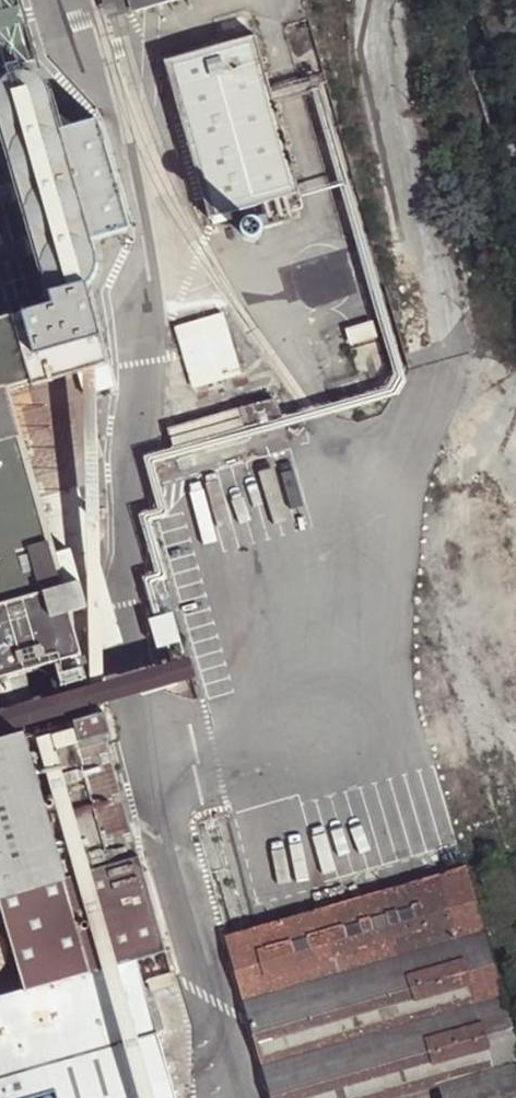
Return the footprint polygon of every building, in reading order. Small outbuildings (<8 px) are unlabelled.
[(76,371),(105,362),(82,286),(87,284),(93,278),(96,269),(95,260),(88,237),(125,227),(94,117),(58,128),(46,89),(46,88),(41,79),(31,74),(22,73),(12,76),(4,47),(26,41),(14,0),(0,0),(0,146),(65,374),(76,371)] [(131,0),(100,0),(106,20),(119,17),(135,13),(131,0)] [(135,13),(162,4),(162,7),(187,0),(131,0),(135,13)] [(252,39),(163,64),(208,224),(297,199),(252,39)] [(27,313),(49,378),(65,374),(0,146),(0,321),(27,313)] [(5,387),(7,390),(49,378),(27,313),(0,321),(0,388),(5,387)] [(241,375),(223,314),(178,327),(196,388),(241,375)] [(378,338),(373,321),(345,328),(350,346),(378,338)] [(101,455),(76,371),(65,374),(49,378),(7,390),(37,498),(77,485),(98,478),(92,458),(101,455)] [(37,498),(7,390),(5,387),(0,388),(0,607),(63,590),(52,553),(50,544),(41,512),(37,498)] [(237,411),(247,442),(284,431),(275,400),(237,411)] [(179,473),(251,453),(247,442),(237,411),(168,431),(179,473)] [(119,640),(77,485),(37,498),(41,512),(60,507),(68,539),(50,544),(52,553),(69,547),(85,605),(68,610),(80,651),(119,640)] [(60,507),(41,512),(50,544),(68,539),(60,507)] [(63,590),(68,610),(85,605),(69,547),(52,553),(63,590)] [(52,660),(80,651),(68,610),(63,590),(0,607),(0,675),(52,660)] [(177,642),(167,612),(143,619),(152,649),(177,642)] [(82,662),(80,651),(52,660),(56,672),(77,664),(82,662)] [(195,675),(189,654),(141,669),(127,673),(62,693),(67,711),(132,693),(144,689),(195,675)] [(81,676),(77,664),(56,672),(59,684),(81,676)] [(62,693),(0,710),(0,729),(67,711),(62,693)] [(1,898),(25,986),(0,993),(0,1097),(13,1097),(45,1089),(38,1062),(117,1039),(155,1027),(135,954),(162,946),(137,853),(110,861),(76,743),(103,734),(101,731),(109,729),(103,707),(69,718),(0,738),(0,898),(1,898)] [(137,853),(103,734),(76,743),(110,861),(137,853)] [(267,924),(226,936),(272,1097),(379,1097),(439,1081),(492,1067),(475,1003),(500,996),(463,869),(342,903),(267,924)] [(5,966),(10,955),(11,946),(9,939),(3,931),(0,929),(0,970),(5,966)] [(439,1081),(444,1097),(515,1097),(515,1054),(500,996),(475,1003),(492,1067),(439,1081)] [(117,1039),(38,1062),(45,1089),(54,1087),(57,1097),(133,1097),(117,1039)]
